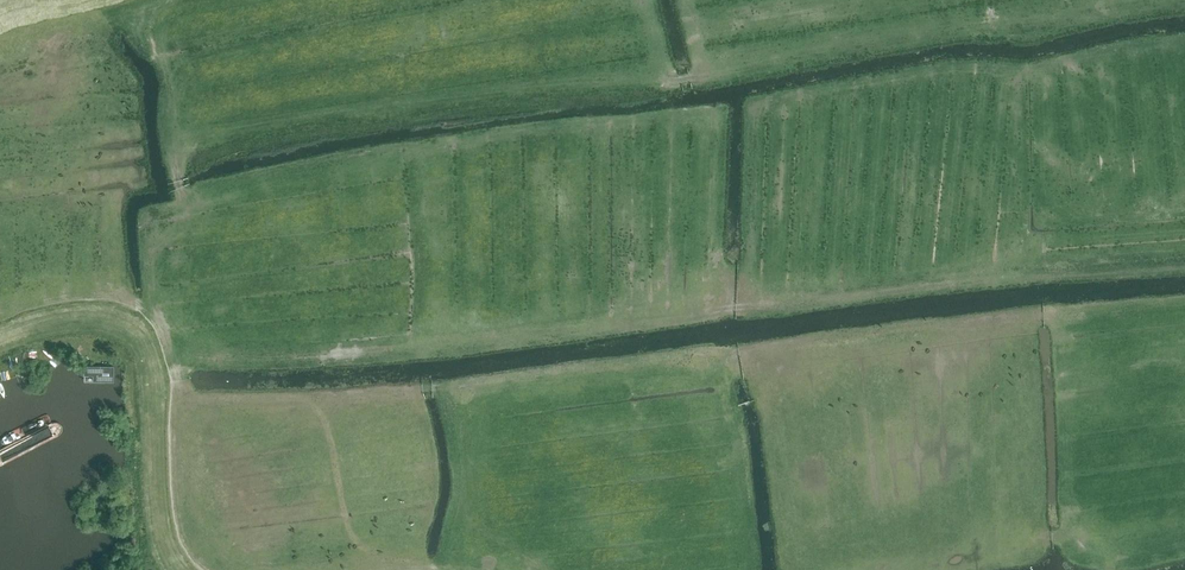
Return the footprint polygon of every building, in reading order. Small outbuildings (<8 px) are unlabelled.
[(118,364),(80,363),(80,382),(117,382),(118,364)]
